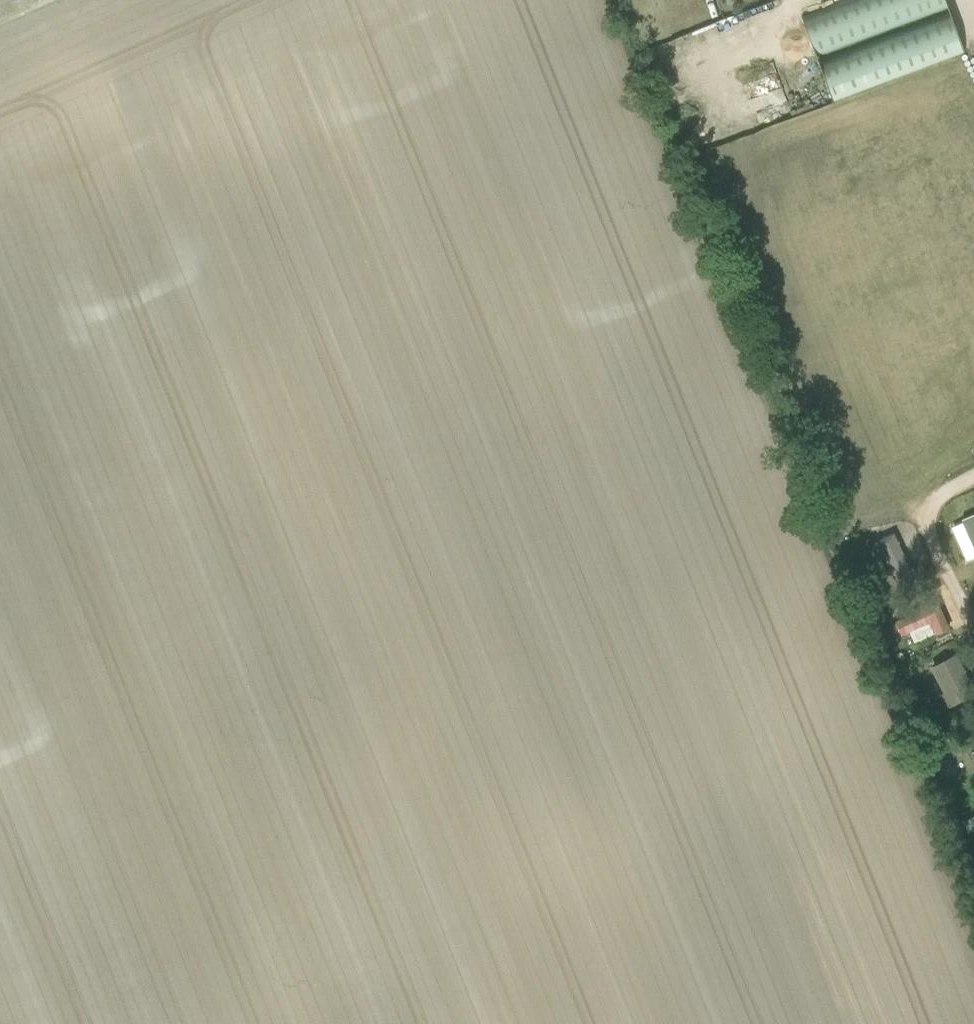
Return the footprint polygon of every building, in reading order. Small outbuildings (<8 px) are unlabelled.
[(814,56),(947,7),(944,0),(844,0),(800,16),(814,56)] [(966,53),(951,13),(816,62),(831,102),(966,53)] [(948,523),(963,559),(973,554),(973,512),(948,523)] [(894,614),(902,640),(946,626),(938,600),(894,614)]
